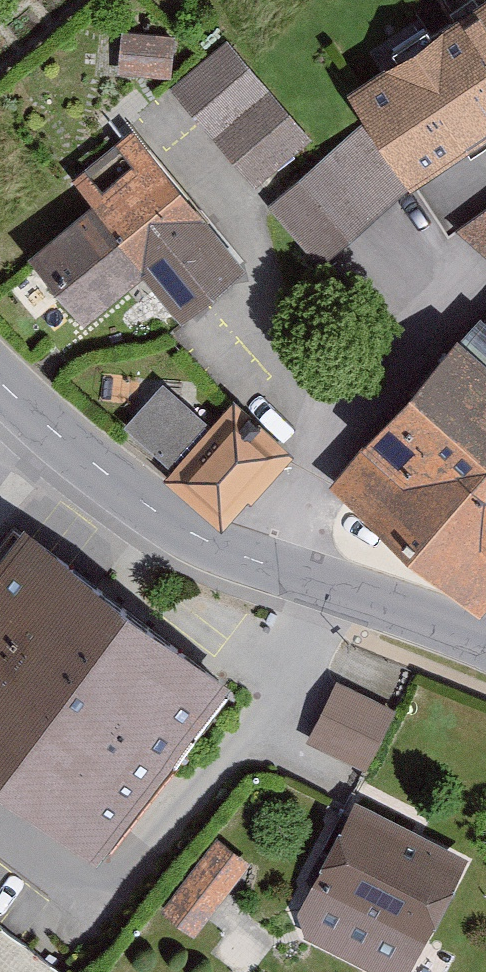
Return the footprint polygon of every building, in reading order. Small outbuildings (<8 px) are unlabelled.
[(362,81),(417,173),(485,132),(485,8),(362,81)] [(179,38),(125,35),(123,75),(177,78),(179,38)] [(254,67),(197,116),(258,188),(316,140),(254,67)] [(365,124),(275,205),(329,266),(420,185),(365,124)] [(241,259),(156,152),(41,242),(94,310),(149,268),(179,307),(241,259)] [(476,231),(485,240),(485,220),(476,231)] [(336,479),(484,609),(485,607),(485,316),(470,334),(467,330),(336,479)] [(166,387),(134,423),(179,463),(171,472),(237,524),(301,450),(243,399),(215,430),(166,387)] [(32,522),(0,565),(0,764),(115,848),(242,676),(32,522)] [(337,685),(308,745),(370,774),(399,715),(337,685)] [(355,801),(299,928),(398,971),(409,971),(464,849),(355,801)] [(220,839),(170,912),(201,934),(252,860),(220,839)]
